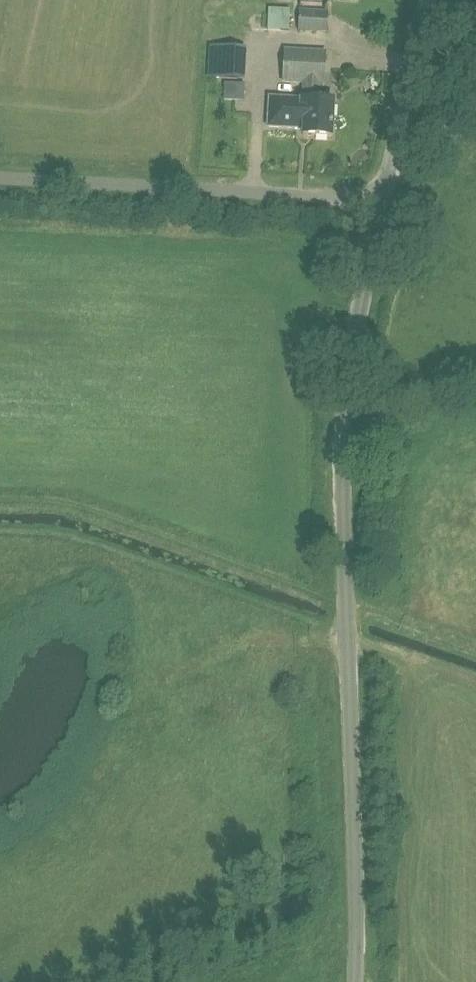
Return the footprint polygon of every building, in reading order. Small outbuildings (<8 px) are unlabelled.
[(289,8),(268,7),(267,28),(288,29),(289,8)] [(326,32),(327,10),(298,9),(298,32),(326,32)] [(247,74),(247,46),(211,46),(211,75),(247,74)] [(306,83),(308,51),(285,50),(283,82),(304,83),(304,82),(306,83)] [(303,128),(303,129),(303,135),(331,136),(333,101),(320,100),(320,84),(323,84),(325,52),(308,51),(306,83),(304,82),(304,83),(303,99),(314,99),(313,113),(304,112),(304,128),(303,128)] [(457,77),(462,73),(457,68),(453,72),(457,77)] [(245,99),(247,84),(230,81),(227,97),(245,99)] [(314,99),(303,99),(269,97),(267,127),(303,129),(303,128),(304,128),(304,112),(313,113),(314,99)]
